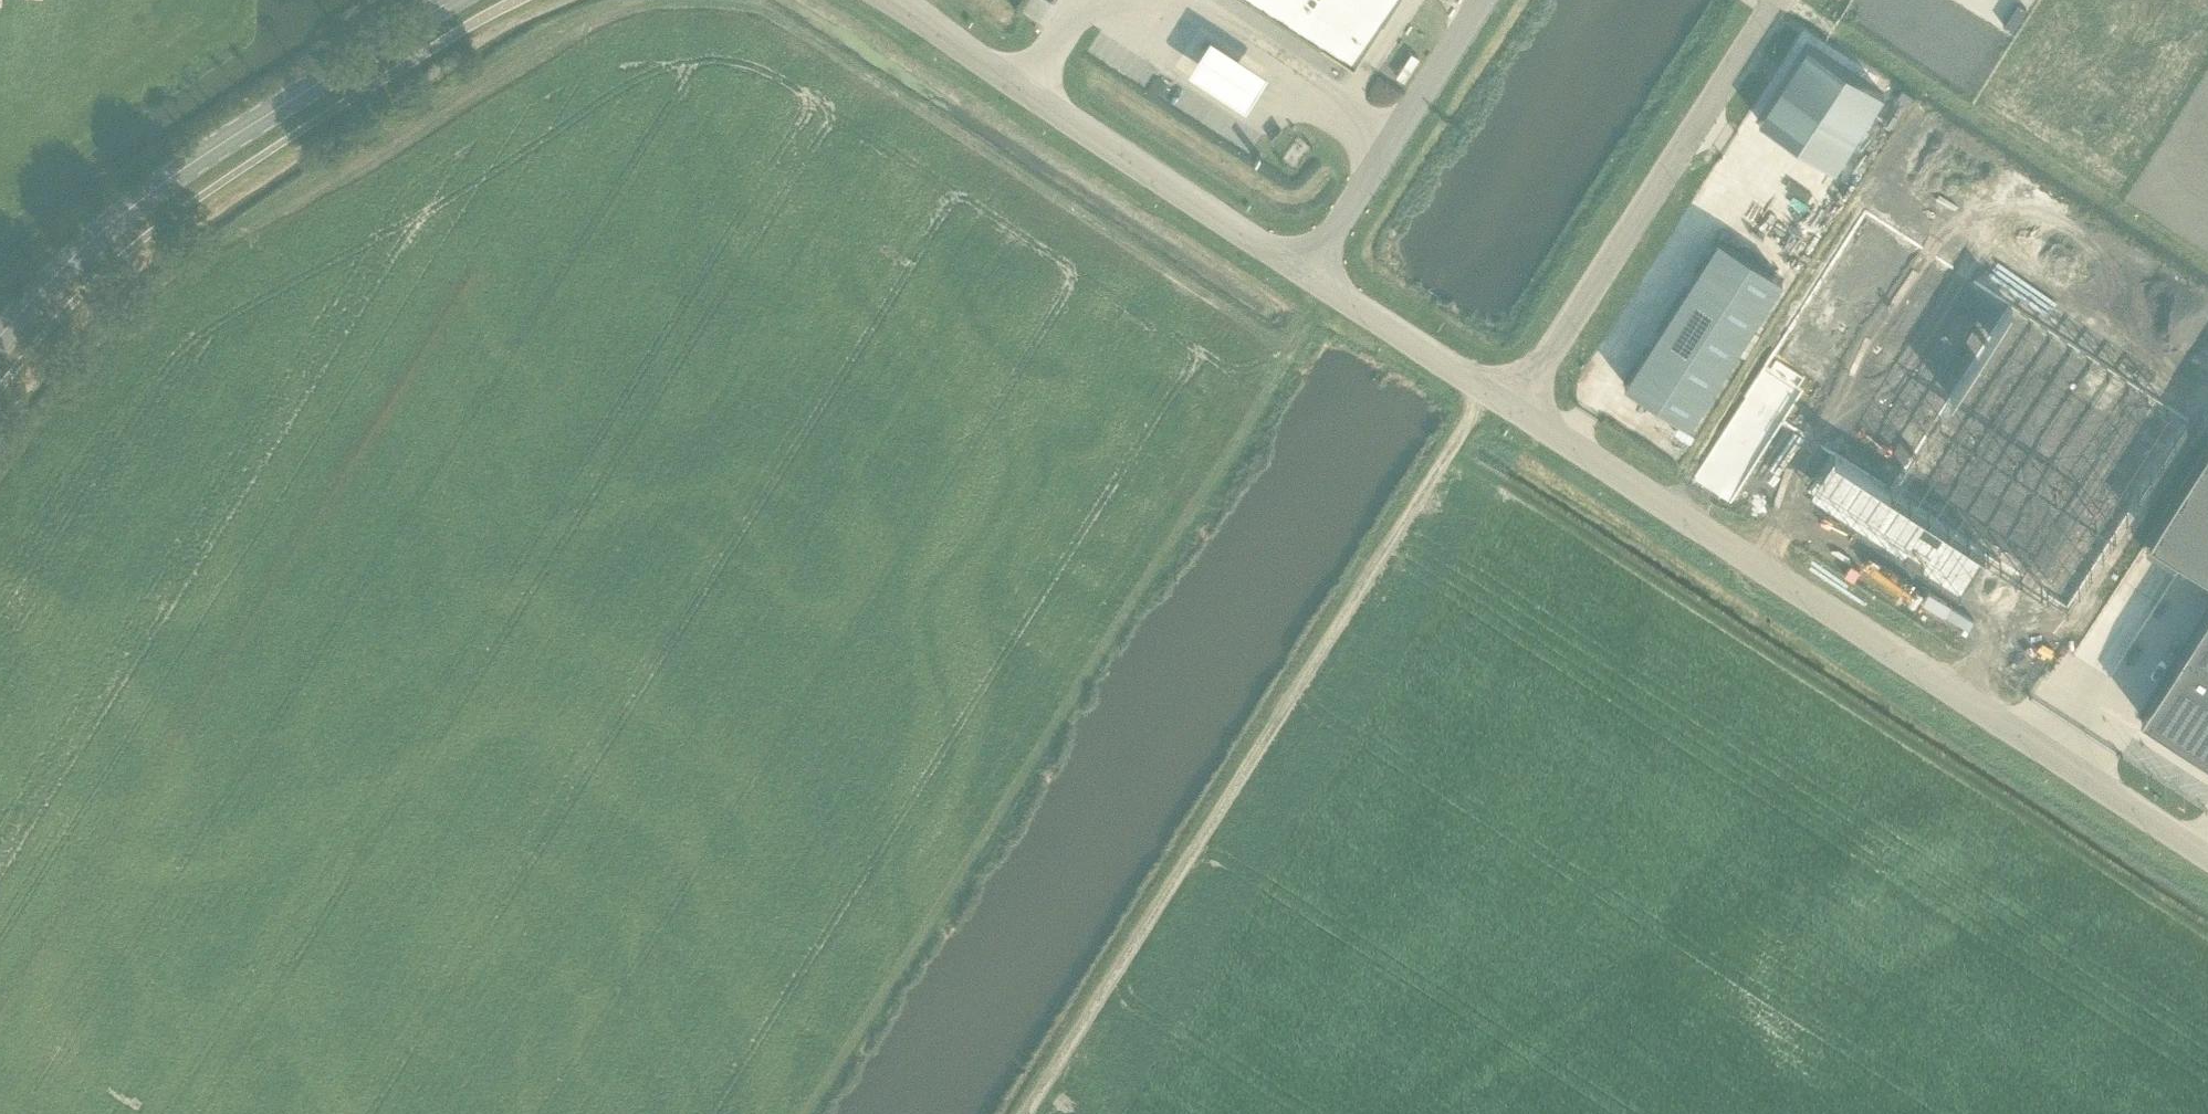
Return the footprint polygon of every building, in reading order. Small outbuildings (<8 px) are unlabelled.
[(1355,61),(1394,0),(1260,0),(1355,61)] [(1171,65),(1229,103),(1253,68),(1194,30),(1171,65)] [(1807,43),(1759,118),(1835,167),(1883,92),(1807,43)] [(1141,68),(1130,84),(1147,96),(1159,80),(1141,68)] [(1272,155),(1282,163),(1297,141),(1287,134),(1272,155)] [(1866,210),(1746,397),(1747,398),(1782,421),(1834,454),(1810,492),(1960,589),(1985,551),(2068,605),(2188,418),(1866,210)] [(1718,238),(1624,383),(1689,424),(1783,279),(1718,238)] [(2147,549),(2175,567),(2184,553),(2207,569),(2207,437),(2148,531),(2156,535),(2147,549)] [(2139,714),(2207,758),(2207,605),(2139,714)]
